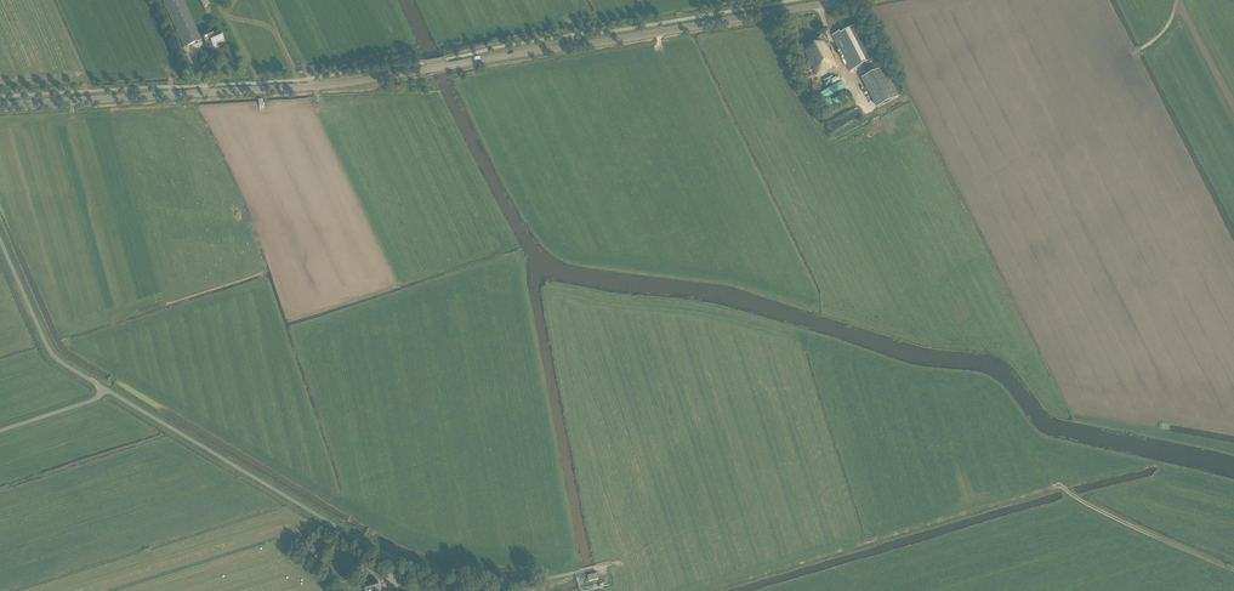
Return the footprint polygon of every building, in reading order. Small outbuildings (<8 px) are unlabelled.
[(202,40),(184,0),(163,0),(184,47),(202,40)] [(207,0),(200,0),(204,9),(210,6),(207,0)] [(850,72),(878,58),(867,36),(861,23),(840,34),(840,32),(832,36),(850,72)] [(220,32),(213,35),(210,30),(201,34),(205,43),(211,41),(213,46),(224,41),(220,32)] [(830,67),(836,65),(821,36),(802,46),(816,76),(831,68),(830,67)] [(195,71),(188,54),(182,57),(190,74),(195,71)] [(876,109),(899,97),(884,67),(861,79),(876,109)] [(840,90),(835,82),(843,78),(840,72),(823,82),(826,89),(821,92),(825,98),(840,90)] [(831,121),(834,129),(865,116),(862,108),(831,121)] [(378,590),(380,590),(377,582),(364,586),(366,590),(378,590)]
